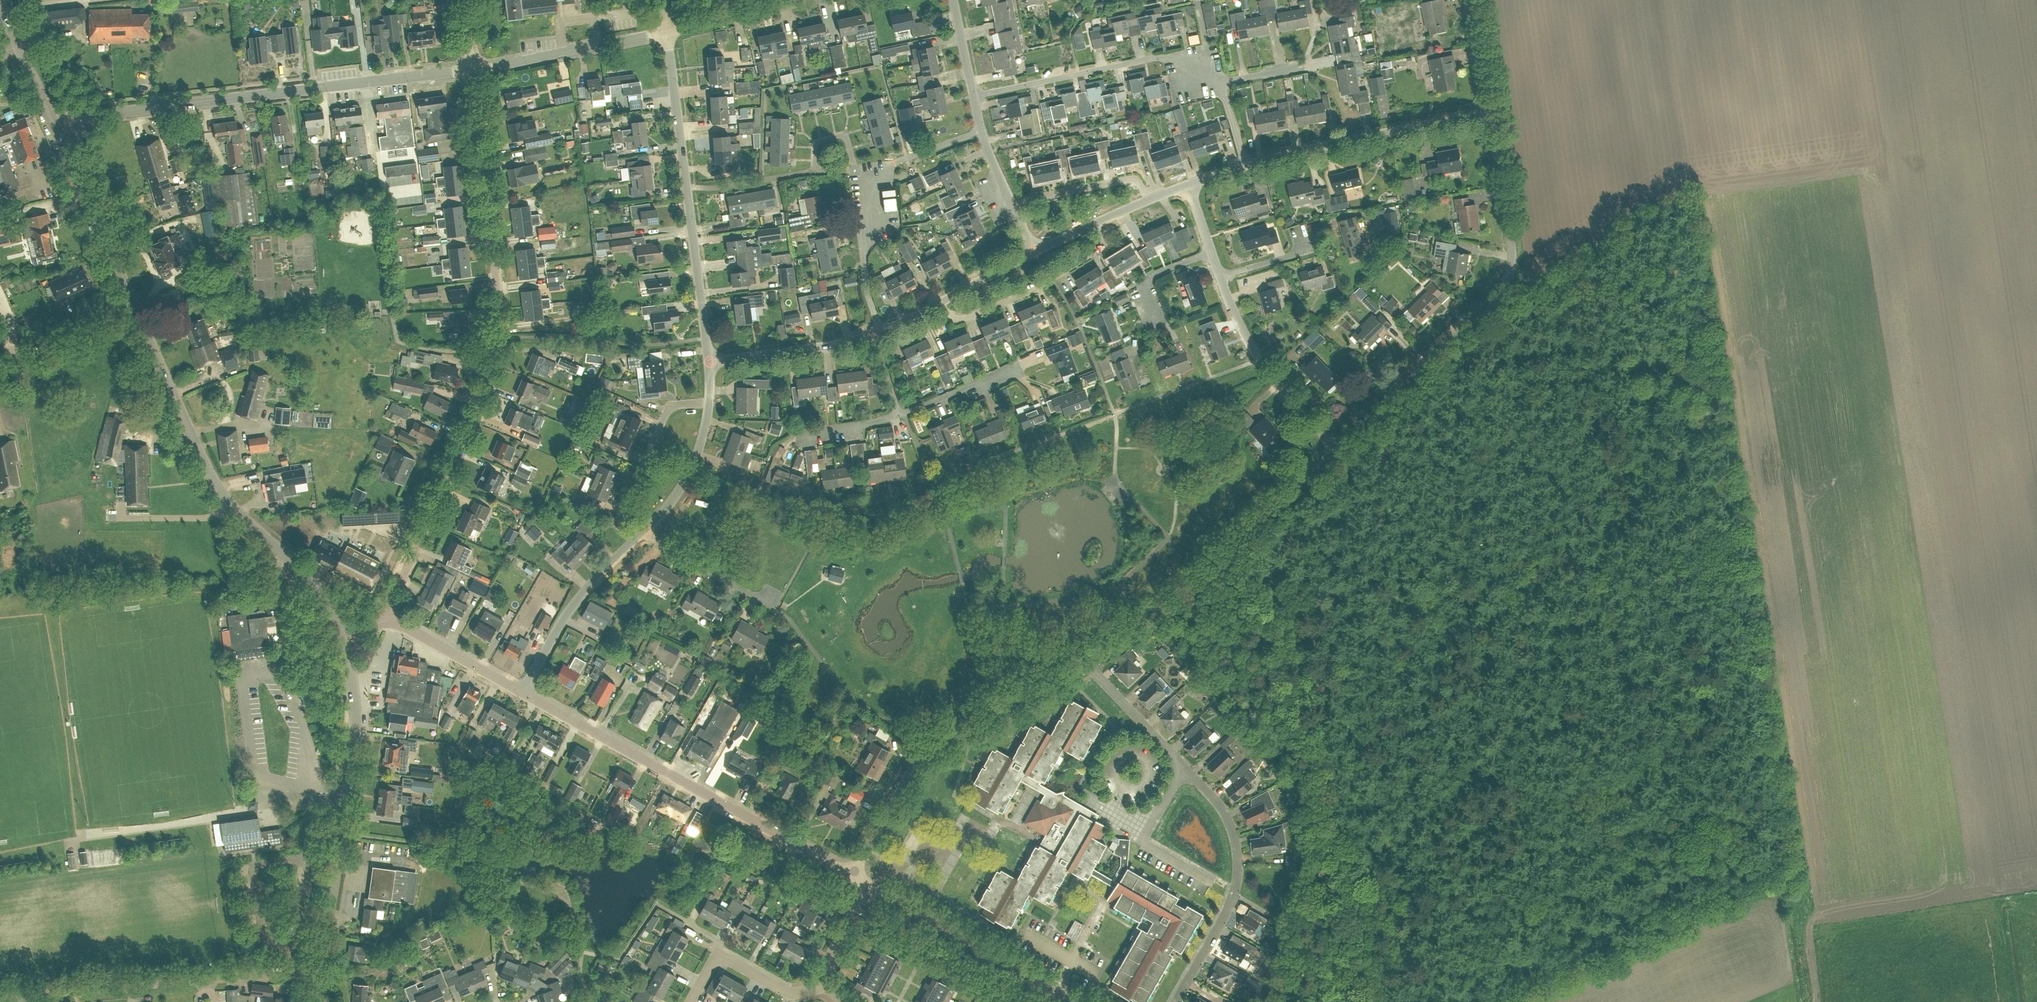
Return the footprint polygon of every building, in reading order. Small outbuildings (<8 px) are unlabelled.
[(507,11),(505,11),(506,17),(507,17),(508,21),(524,19),(523,15),(526,15),(558,11),(557,0),(505,0),(507,11)] [(1006,26),(1018,23),(1013,0),(1006,0),(1007,1),(1006,1),(1007,1),(993,4),(996,22),(1005,20),(1006,26)] [(1295,28),(1309,26),(1307,14),(1313,13),(1310,0),(1307,0),(1300,1),(1301,9),(1291,11),(1295,28)] [(1442,0),(1437,0),(1422,3),(1427,28),(1430,28),(1431,34),(1446,31),(1442,11),(1444,11),(1442,0)] [(1203,4),(1204,11),(1213,9),(1212,2),(1203,4)] [(1079,18),(1090,12),(1084,3),(1073,9),(1079,18)] [(1295,28),(1291,11),(1282,12),(1281,5),(1270,7),(1273,21),(1279,20),(1281,31),(1295,28)] [(86,22),(84,7),(45,12),(48,32),(75,28),(75,24),(86,22)] [(1160,7),(1132,13),(1136,35),(1142,34),(1141,32),(1159,29),(1155,14),(1162,13),(1160,7)] [(1267,22),(1273,21),(1270,7),(1260,9),(1262,16),(1252,18),(1255,36),(1270,33),(1267,22)] [(131,9),(106,10),(107,29),(111,29),(111,43),(132,43),(132,37),(150,37),(150,14),(131,15),(131,9)] [(1213,9),(1204,11),(1205,17),(1214,15),(1213,9)] [(107,29),(106,10),(89,10),(90,43),(111,43),(111,29),(107,29)] [(913,24),(910,12),(890,16),(894,32),(911,28),(913,37),(931,33),(928,20),(913,24)] [(1155,14),(1159,29),(1161,38),(1179,34),(1177,27),(1185,26),(1182,12),(1162,16),(1162,13),(1155,14)] [(1255,36),(1252,18),(1242,20),(1241,12),(1230,14),(1233,28),(1239,27),(1241,39),(1255,36)] [(1114,26),(1117,35),(1130,33),(1130,37),(1136,35),(1132,13),(1108,18),(1109,24),(1113,23),(1114,26)] [(400,39),(397,14),(384,16),(385,19),(380,20),(380,24),(372,25),(375,53),(389,51),(387,40),(400,39)] [(855,41),(869,38),(866,26),(863,15),(850,17),(855,41)] [(329,38),(334,38),(332,16),(319,17),(321,29),(313,30),(311,33),(313,50),(317,50),(319,52),(325,51),(327,49),(331,48),(329,38)] [(332,16),(334,38),(339,37),(340,47),(344,47),(346,48),(352,48),(354,45),(358,45),(355,25),(339,27),(338,21),(333,22),(332,16)] [(1332,41),(1350,37),(1348,28),(1355,26),(1353,16),(1340,18),(1341,24),(1329,26),(1332,41)] [(855,41),(850,17),(837,20),(841,36),(848,35),(850,42),(855,41)] [(810,26),(816,56),(820,55),(819,49),(821,48),(819,41),(827,39),(823,23),(810,26)] [(1024,52),(1018,23),(1006,26),(1007,31),(998,33),(1002,50),(993,52),(1002,50),(1002,51),(1013,48),(1019,47),(1020,53),(1024,52)] [(876,36),(874,25),(866,26),(869,38),(871,51),(876,50),(873,36),(876,36)] [(816,56),(810,26),(797,28),(801,44),(808,43),(811,54),(812,53),(813,57),(816,56)] [(1117,35),(1114,26),(1091,31),(1094,48),(1105,46),(1105,47),(1119,45),(1117,35)] [(298,52),(295,27),(283,28),(283,34),(271,36),(271,37),(265,38),(265,36),(250,38),(251,46),(248,50),(250,64),(268,62),(267,52),(285,50),(286,54),(298,52)] [(421,32),(423,47),(436,45),(434,30),(421,32)] [(783,31),(770,34),(775,58),(781,57),(780,55),(788,53),(783,31)] [(410,49),(423,47),(421,32),(408,33),(410,49)] [(775,58),(770,34),(758,37),(762,58),(770,57),(770,59),(775,58)] [(1346,53),(1347,58),(1361,56),(1360,50),(1352,51),(1350,37),(1332,41),(1334,55),(1346,53)] [(840,44),(835,45),(840,72),(841,72),(840,67),(845,66),(840,44)] [(835,73),(840,72),(835,45),(829,47),(835,73)] [(912,65),(936,60),(934,47),(917,50),(919,58),(910,59),(912,65)] [(707,57),(708,71),(724,69),(734,68),(734,62),(724,62),(723,56),(719,56),(719,48),(710,49),(711,57),(707,57)] [(1002,50),(993,52),(997,70),(1004,69),(1006,76),(1019,74),(1013,48),(1002,51),(1002,50)] [(795,54),(797,67),(804,66),(801,52),(795,54)] [(797,67),(795,54),(789,55),(792,69),(797,67)] [(1363,66),(1361,56),(1347,58),(1348,64),(1337,66),(1339,81),(1357,77),(1355,67),(1363,66)] [(1456,70),(1453,56),(1430,60),(1433,73),(1434,73),(1438,91),(1456,88),(1452,71),(1456,70)] [(939,73),(936,60),(912,65),(913,72),(922,70),(923,75),(917,77),(919,84),(934,81),(932,74),(939,73)] [(765,74),(762,61),(756,62),(759,75),(765,74)] [(801,68),(795,69),(797,82),(803,80),(801,68)] [(725,82),(724,69),(708,71),(709,84),(725,82)] [(1144,77),(1148,76),(1147,71),(1129,74),(1133,93),(1146,90),(1148,100),(1144,77)] [(604,95),(610,95),(611,97),(624,95),(623,90),(627,90),(630,109),(643,108),(640,81),(635,82),(635,75),(626,76),(626,75),(604,78),(605,85),(606,90),(604,90),(604,95)] [(1145,81),(1144,77),(1148,100),(1162,97),(1159,84),(1163,83),(1162,77),(1145,81)] [(1357,77),(1339,81),(1342,95),(1354,93),(1356,103),(1369,100),(1367,90),(1360,91),(1357,77)] [(1382,77),(1371,79),(1374,95),(1385,94),(1382,77)] [(605,85),(601,85),(600,78),(587,80),(588,88),(584,88),(584,87),(578,88),(580,97),(585,97),(586,100),(592,100),(593,107),(606,105),(604,95),(604,90),(606,90),(605,85)] [(1295,94),(1292,79),(1284,81),(1288,101),(1294,99),(1293,94),(1295,94)] [(833,80),(834,86),(835,86),(838,103),(853,100),(850,82),(838,85),(837,80),(833,80)] [(1105,109),(1101,86),(1105,85),(1104,80),(1086,83),(1088,91),(1082,93),(1085,108),(1092,107),(1091,102),(1103,99),(1105,109)] [(935,88),(934,81),(919,84),(920,91),(926,90),(927,97),(912,100),(913,106),(945,99),(942,86),(935,88)] [(803,84),(804,92),(808,109),(823,106),(819,89),(810,91),(808,83),(803,84)] [(1171,95),(1167,84),(1163,85),(1167,96),(1171,95)] [(1105,109),(1119,106),(1120,107),(1123,106),(1122,101),(1127,99),(1124,85),(1119,86),(1106,89),(1105,85),(1101,86),(1105,109)] [(819,89),(823,106),(838,103),(835,86),(834,86),(819,89)] [(1063,98),(1067,117),(1068,117),(1066,107),(1079,105),(1075,86),(1057,90),(1059,95),(1062,94),(1063,98)] [(1237,89),(1239,98),(1247,96),(1246,87),(1237,89)] [(537,94),(536,88),(521,91),(521,90),(504,94),(507,107),(524,104),(523,97),(537,94)] [(573,101),(571,89),(553,93),(556,104),(573,101)] [(808,109),(804,92),(789,95),(792,112),(808,109)] [(1309,105),(1313,123),(1328,120),(1326,109),(1331,108),(1328,94),(1322,95),(1324,103),(1309,105)] [(1031,114),(1031,113),(1029,114),(1027,103),(1033,102),(1032,95),(1020,98),(1021,102),(1007,105),(1009,118),(1031,114)] [(446,108),(444,96),(417,99),(420,119),(427,118),(429,129),(425,129),(426,142),(458,137),(456,127),(455,127),(452,107),(446,108)] [(711,111),(735,109),(734,103),(727,103),(726,96),(710,97),(711,111)] [(868,118),(884,113),(880,98),(864,103),(868,118)] [(1067,117),(1063,98),(1046,102),(1047,107),(1051,107),(1054,120),(1067,117)] [(947,112),(945,99),(913,106),(914,112),(930,109),(931,116),(947,112)] [(1288,101),(1291,115),(1296,114),(1299,126),(1313,123),(1309,105),(1299,107),(1297,100),(1288,101)] [(410,115),(408,101),(376,105),(377,119),(384,118),(387,136),(379,137),(381,158),(415,153),(410,115)] [(1205,104),(1207,110),(1217,107),(1215,101),(1205,104)] [(1285,116),(1291,115),(1288,101),(1278,103),(1280,111),(1270,113),(1273,130),(1287,128),(1285,116)] [(363,126),(360,107),(334,110),(336,125),(337,125),(338,132),(349,130),(351,146),(347,146),(349,156),(367,153),(364,126),(363,126)] [(738,123),(738,129),(759,127),(760,107),(754,108),(753,122),(738,123)] [(1273,130),(1270,113),(1260,114),(1258,107),(1248,109),(1251,122),(1257,121),(1259,133),(1273,130)] [(1032,113),(1031,113),(1031,114),(1009,118),(1019,116),(1024,136),(1042,132),(1037,108),(1032,109),(1032,113)] [(1182,108),(1174,111),(1178,123),(1186,120),(1182,108)] [(735,115),(735,109),(711,111),(712,124),(728,123),(728,115),(735,115)] [(906,122),(916,119),(913,109),(904,112),(906,122)] [(324,125),(322,112),(304,114),(306,127),(307,127),(308,135),(322,133),(321,125),(324,125)] [(872,133),(889,128),(884,113),(868,118),(872,133)] [(288,132),(285,114),(271,116),(275,143),(283,142),(285,154),(280,155),(282,165),(296,163),(294,147),(292,148),(289,131),(288,132)] [(612,124),(611,115),(606,115),(607,118),(597,120),(598,126),(612,124)] [(771,134),(789,135),(789,119),(772,118),(772,116),(766,116),(766,121),(772,121),(771,131),(771,134)] [(1,182),(6,195),(19,190),(11,167),(39,157),(25,118),(0,127),(0,183),(1,182)] [(237,156),(242,155),(240,145),(246,145),(245,135),(238,136),(236,121),(227,122),(228,130),(229,130),(230,138),(233,137),(234,150),(236,150),(237,156)] [(613,137),(646,133),(645,121),(631,123),(632,129),(612,132),(613,137)] [(243,164),(242,155),(237,156),(236,150),(234,150),(233,137),(230,138),(229,130),(228,130),(227,122),(214,124),(216,141),(227,140),(227,144),(226,144),(229,166),(243,164)] [(523,129),(522,122),(509,125),(512,141),(525,139),(527,149),(560,142),(559,133),(551,135),(551,133),(535,136),(533,127),(523,129)] [(1200,128),(1202,134),(1208,153),(1221,149),(1218,141),(1225,139),(1219,122),(1200,128)] [(1112,126),(1114,131),(1121,128),(1119,123),(1112,126)] [(174,139),(170,124),(160,127),(164,142),(174,139)] [(893,143),(889,128),(872,133),(876,148),(893,143)] [(788,150),(789,135),(771,134),(771,131),(765,131),(765,136),(771,136),(771,147),(771,150),(788,150)] [(1181,132),(1181,133),(1186,149),(1187,151),(1194,149),(1196,157),(1208,153),(1202,134),(1203,138),(1196,140),(1193,131),(1182,134),(1181,132)] [(1136,146),(1124,148),(1127,164),(1140,162),(1138,152),(1152,149),(1148,132),(1134,135),(1136,146)] [(646,133),(613,137),(614,143),(634,141),(635,147),(648,145),(646,133)] [(1180,151),(1186,149),(1181,133),(1174,135),(1177,145),(1165,149),(1170,165),(1183,161),(1180,151)] [(265,165),(260,134),(252,136),(254,146),(253,146),(256,167),(265,165)] [(713,138),(714,151),(740,149),(740,143),(736,143),(735,136),(713,138)] [(152,193),(171,188),(168,178),(170,177),(170,176),(183,172),(179,157),(169,160),(172,168),(168,169),(159,139),(136,146),(146,178),(148,178),(152,193)] [(1115,167),(1127,164),(1124,148),(1112,151),(1109,140),(1102,141),(1106,159),(1113,157),(1115,167)] [(1097,154),(1085,156),(1088,172),(1101,170),(1099,160),(1106,159),(1102,141),(1095,143),(1097,154)] [(1042,145),(1032,146),(1033,156),(1043,154),(1042,145)] [(332,159),(331,146),(320,147),(321,160),(332,159)] [(787,166),(788,150),(771,150),(771,147),(765,147),(765,152),(770,152),(770,165),(787,166)] [(439,159),(438,148),(418,151),(419,162),(439,159)] [(1063,149),(1067,167),(1073,165),(1075,175),(1088,172),(1085,156),(1072,159),(1070,148),(1063,149)] [(1462,170),(1458,148),(1437,152),(1438,160),(1428,162),(1430,176),(1462,170)] [(740,149),(714,151),(715,164),(719,164),(720,172),(738,171),(736,150),(740,149)] [(1058,162),(1046,164),(1049,180),(1062,178),(1060,168),(1067,167),(1063,149),(1056,151),(1058,162)] [(1170,165),(1165,149),(1153,153),(1158,169),(1170,165)] [(543,157),(541,151),(525,154),(526,162),(538,160),(538,158),(543,157)] [(1036,183),(1049,180),(1046,164),(1033,167),(1031,156),(1024,158),(1027,175),(1034,173),(1036,183)] [(374,168),(372,158),(361,160),(362,170),(374,168)] [(637,179),(652,177),(652,175),(654,175),(653,167),(651,167),(651,165),(642,166),(641,160),(627,162),(629,180),(637,179)] [(416,163),(384,167),(386,177),(417,173),(416,163)] [(521,167),(508,170),(511,187),(524,184),(524,183),(539,180),(536,164),(521,167)] [(444,176),(436,177),(436,183),(463,179),(461,165),(443,167),(444,176)] [(244,173),(243,168),(235,169),(236,174),(214,177),(221,228),(256,224),(249,173),(244,173)] [(1362,184),(1358,168),(1350,170),(1350,171),(1332,175),(1336,194),(1344,192),(1344,188),(1362,184)] [(942,181),(945,188),(960,181),(955,169),(943,174),(940,169),(924,177),(929,187),(942,181)] [(910,180),(914,191),(925,187),(920,176),(910,180)] [(654,189),(652,177),(637,179),(638,186),(630,187),(631,197),(646,195),(645,190),(654,189)] [(212,178),(202,179),(206,209),(216,208),(212,178)] [(463,179),(436,183),(437,188),(446,187),(447,196),(465,194),(463,179)] [(1415,179),(1404,181),(1406,191),(1417,189),(1415,179)] [(966,193),(960,181),(945,188),(949,195),(941,199),(945,209),(956,204),(954,198),(966,193)] [(1314,190),(1312,182),(1298,185),(1298,183),(1288,185),(1293,204),(1312,200),(1313,204),(1325,202),(1322,188),(1314,190)] [(152,193),(156,207),(162,205),(163,209),(171,207),(169,203),(177,200),(181,215),(196,210),(191,193),(178,197),(178,194),(173,195),(171,188),(152,193)] [(773,189),(758,192),(761,209),(758,209),(759,215),(764,214),(763,209),(776,206),(773,189)] [(758,192),(742,194),(746,212),(743,212),(744,218),(749,217),(748,211),(758,209),(761,209),(758,192)] [(1259,199),(1257,192),(1245,196),(1233,200),(1237,214),(1257,209),(1258,213),(1270,209),(1266,197),(1259,199)] [(432,193),(425,194),(426,203),(433,202),(432,193)] [(746,212),(742,194),(727,197),(730,214),(728,214),(730,227),(742,225),(741,218),(734,219),(733,214),(743,212),(746,212)] [(1350,208),(1347,194),(1331,198),(1334,211),(1350,208)] [(805,229),(804,225),(812,224),(811,218),(824,215),(820,196),(804,199),(805,200),(799,201),(802,215),(788,218),(791,232),(805,229)] [(1469,206),(1468,198),(1455,200),(1457,213),(1460,212),(1461,222),(1455,223),(1457,234),(1464,233),(1464,231),(1479,229),(1476,205),(1469,206)] [(644,212),(643,204),(630,206),(632,220),(641,219),(642,225),(658,223),(656,210),(644,212)] [(953,218),(959,230),(979,221),(974,209),(968,211),(964,204),(945,213),(948,221),(953,218)] [(445,218),(436,219),(437,224),(463,221),(462,206),(444,208),(445,218)] [(529,206),(511,208),(513,223),(539,220),(539,215),(530,216),(529,206)] [(211,211),(200,213),(203,231),(215,228),(211,211)] [(49,220),(48,214),(28,218),(21,219),(25,238),(32,237),(37,256),(32,257),(34,265),(43,263),(42,261),(57,258),(56,252),(53,252),(46,221),(49,220)] [(1358,223),(1356,217),(1339,222),(1347,247),(1345,247),(1348,258),(1358,255),(1355,245),(1361,243),(1356,223),(1358,223)] [(539,220),(513,223),(515,237),(533,235),(532,226),(540,225),(539,220)] [(463,221),(437,224),(438,229),(446,228),(447,237),(465,235),(463,221)] [(979,221),(959,230),(961,235),(967,233),(970,240),(964,242),(967,247),(977,243),(974,237),(985,233),(979,221)] [(1157,229),(1163,242),(1172,239),(1177,251),(1188,246),(1189,247),(1193,245),(1191,240),(1192,240),(1189,231),(1183,234),(1182,231),(1176,234),(1171,223),(1157,229)] [(0,227),(0,246),(10,243),(6,225),(0,227)] [(20,240),(17,225),(9,227),(12,241),(20,240)] [(635,235),(634,225),(611,228),(612,233),(604,234),(605,239),(635,235)] [(1268,232),(1266,225),(1254,228),(1255,229),(1243,232),(1247,247),(1266,241),(1267,245),(1279,241),(1276,230),(1268,232)] [(557,238),(555,227),(538,229),(539,240),(557,238)] [(780,238),(779,227),(756,231),(757,241),(780,238)] [(1148,259),(1158,254),(1155,246),(1163,242),(1157,229),(1144,234),(1148,245),(1142,249),(1148,259)] [(183,252),(176,235),(168,239),(167,237),(160,240),(161,242),(151,246),(157,260),(154,261),(159,272),(160,272),(163,279),(172,275),(169,268),(179,263),(175,256),(183,252)] [(441,236),(426,239),(427,246),(442,243),(441,236)] [(819,255),(835,252),(832,236),(816,240),(815,237),(809,239),(810,243),(816,242),(818,252),(819,255)] [(631,238),(595,243),(595,249),(612,247),(612,251),(633,248),(631,238)] [(740,253),(741,262),(753,261),(751,246),(745,247),(744,239),(726,242),(728,255),(740,253)] [(556,246),(555,240),(541,241),(542,248),(556,246)] [(564,242),(565,252),(575,250),(574,241),(564,242)] [(909,241),(897,247),(906,263),(918,257),(909,241)] [(929,250),(941,272),(953,266),(948,256),(953,254),(946,241),(941,244),(945,252),(934,258),(930,250),(929,250)] [(1456,244),(1437,241),(1435,256),(1448,258),(1446,271),(1466,275),(1469,254),(1455,252),(1456,244)] [(650,246),(650,244),(636,245),(638,261),(641,260),(641,263),(662,261),(660,245),(650,246)] [(1132,246),(1121,253),(1129,267),(1140,260),(1145,268),(1151,264),(1148,259),(1142,249),(1136,253),(1132,246)] [(450,259),(442,260),(442,265),(469,262),(467,247),(449,249),(450,259)] [(534,249),(516,251),(518,265),(544,262),(544,257),(535,258),(534,249)] [(929,278),(941,272),(929,250),(925,252),(929,260),(921,264),(929,278)] [(839,267),(835,252),(819,255),(818,252),(812,254),(813,259),(819,257),(822,271),(839,267)] [(1108,270),(1117,286),(1124,282),(1119,274),(1125,269),(1128,274),(1132,271),(1129,267),(1121,253),(1110,260),(1114,267),(1108,270)] [(771,259),(761,260),(761,266),(791,262),(791,257),(771,259)] [(1395,267),(1404,263),(1402,258),(1392,263),(1395,267)] [(753,261),(741,262),(742,272),(731,273),(732,286),(750,284),(749,276),(755,276),(753,261)] [(469,262),(442,265),(443,270),(451,269),(452,278),(470,276),(469,262)] [(544,262),(518,265),(520,279),(537,277),(536,268),(545,267),(544,262)] [(897,276),(905,291),(917,285),(909,270),(903,273),(899,264),(893,267),(898,276),(897,276)] [(1326,277),(1322,266),(1301,272),(1306,288),(1321,284),(1323,290),(1336,287),(1332,275),(1326,277)] [(608,275),(607,267),(598,268),(599,276),(608,275)] [(796,285),(793,267),(782,269),(784,287),(796,285)] [(1098,267),(1087,274),(1095,288),(1106,281),(1111,289),(1117,286),(1108,270),(1102,274),(1098,267)] [(80,272),(78,269),(73,271),(73,272),(48,283),(57,303),(67,298),(66,296),(91,285),(84,270),(80,272)] [(1190,276),(1188,270),(1176,274),(1178,281),(1183,280),(1192,306),(1207,301),(1201,286),(1202,285),(1198,273),(1190,276)] [(565,281),(564,271),(547,273),(548,282),(565,281)] [(655,280),(654,273),(638,275),(640,288),(648,287),(649,294),(670,291),(669,278),(655,280)] [(905,291),(897,276),(886,282),(882,274),(873,278),(874,285),(878,291),(888,286),(893,297),(905,291)] [(1085,295),(1095,288),(1087,274),(1076,281),(1080,288),(1074,292),(1083,307),(1090,303),(1085,295)] [(855,275),(829,280),(831,288),(843,286),(844,292),(858,289),(855,275)] [(612,281),(606,278),(603,285),(609,288),(612,281)] [(1285,285),(1283,278),(1268,282),(1270,290),(1260,292),(1266,313),(1282,308),(1276,288),(1285,285)] [(1442,293),(1431,282),(1426,288),(1428,291),(1409,310),(1421,322),(1431,312),(1432,313),(1441,303),(1436,298),(1442,293)] [(439,296),(438,287),(419,290),(420,298),(439,296)] [(468,302),(466,288),(449,290),(451,304),(468,302)] [(820,292),(825,317),(838,315),(837,308),(838,308),(838,306),(843,305),(839,288),(820,292)] [(539,291),(521,293),(523,307),(549,304),(548,299),(540,300),(539,291)] [(812,320),(825,317),(820,292),(814,294),(816,303),(810,304),(808,295),(798,297),(801,314),(811,312),(812,320)] [(237,300),(234,293),(214,300),(216,308),(237,300)] [(764,306),(762,294),(746,296),(747,303),(734,304),(737,325),(752,323),(750,308),(764,306)] [(1387,307),(1395,315),(1404,307),(1397,298),(1387,307)] [(1365,305),(1380,314),(1384,307),(1369,299),(1365,305)] [(600,312),(599,301),(589,303),(590,313),(600,312)] [(1030,308),(1036,323),(1038,328),(1043,326),(1040,321),(1048,318),(1052,328),(1059,325),(1052,309),(1045,312),(1041,303),(1030,308)] [(549,304),(523,307),(524,322),(542,320),(541,310),(550,309),(549,304)] [(668,310),(667,304),(642,308),(643,315),(652,313),(655,330),(670,328),(670,322),(678,321),(677,309),(668,310)] [(1024,327),(1036,323),(1030,308),(1018,312),(1021,322),(1015,324),(1022,340),(1028,338),(1024,327)] [(1114,316),(1111,310),(1095,316),(1100,328),(1101,328),(1106,343),(1121,337),(1113,317),(1114,316)] [(443,323),(443,314),(429,315),(429,324),(443,323)] [(1392,325),(1381,314),(1377,318),(1373,314),(1361,326),(1364,329),(1358,334),(1355,331),(1352,335),(1364,347),(1367,344),(1370,347),(1380,337),(1377,334),(1385,327),(1388,329),(1392,325)] [(466,331),(465,317),(448,318),(448,332),(466,331)] [(211,342),(202,318),(185,324),(194,349),(190,350),(197,368),(221,359),(214,341),(211,342)] [(1004,318),(993,323),(999,338),(1011,333),(1015,343),(1022,340),(1015,324),(1008,327),(1004,318)] [(978,339),(985,356),(992,353),(987,342),(999,338),(993,323),(981,328),(984,337),(978,339)] [(1224,346),(1217,329),(1200,335),(1203,344),(1207,343),(1213,360),(1228,354),(1225,346),(1224,346)] [(1314,329),(1302,341),(1307,346),(1319,334),(1314,329)] [(260,361),(257,333),(246,334),(249,362),(260,361)] [(968,333),(956,338),(962,353),(974,348),(978,359),(985,356),(978,339),(971,342),(968,333)] [(950,358),(962,353),(956,338),(944,343),(948,352),(935,357),(941,374),(955,368),(950,358)] [(914,345),(921,359),(933,354),(926,339),(914,345)] [(1076,370),(1066,342),(1047,349),(1051,360),(1054,359),(1061,376),(1076,370)] [(272,359),(269,345),(263,346),(265,360),(272,359)] [(910,365),(921,359),(914,345),(903,350),(907,359),(900,362),(908,378),(914,375),(910,365)] [(239,367),(232,347),(220,351),(226,371),(239,367)] [(616,350),(608,349),(607,357),(615,358),(616,350)] [(431,356),(417,352),(416,356),(410,355),(409,357),(403,356),(401,365),(406,366),(407,363),(410,364),(410,361),(429,365),(431,356)] [(1192,368),(1186,352),(1159,362),(1164,376),(1179,371),(1179,372),(1192,368)] [(547,377),(550,370),(553,362),(544,359),(545,358),(533,353),(526,369),(547,377)] [(642,367),(644,377),(664,374),(663,359),(649,361),(648,355),(628,358),(629,368),(642,367)] [(1339,379),(1316,356),(1309,364),(1306,361),(1300,367),(1314,382),(1316,380),(1327,391),(1339,379)] [(1139,385),(1129,358),(1114,364),(1118,376),(1120,375),(1126,390),(1139,385)] [(580,366),(561,359),(558,364),(569,369),(568,371),(577,375),(580,366)] [(457,368),(437,364),(434,378),(454,383),(457,368)] [(269,375),(252,370),(245,396),(242,395),(237,415),(257,420),(262,402),(261,402),(269,375)] [(865,371),(851,373),(853,391),(867,389),(868,396),(874,395),(872,377),(866,378),(865,371)] [(839,392),(853,391),(851,373),(836,374),(838,386),(832,387),(834,401),(840,400),(839,392)] [(666,389),(664,374),(644,377),(645,386),(639,386),(641,399),(660,397),(659,390),(666,389)] [(610,380),(602,376),(597,387),(606,390),(610,380)] [(834,401),(832,387),(827,388),(825,376),(811,378),(813,396),(827,394),(828,401),(834,401)] [(394,387),(405,389),(412,391),(422,393),(424,383),(396,377),(394,387)] [(802,397),(813,396),(811,378),(796,380),(797,386),(791,387),(794,406),(803,405),(802,397)] [(532,384),(522,380),(516,394),(526,398),(529,391),(535,394),(534,395),(545,400),(549,391),(538,386),(538,387),(532,384)] [(759,388),(769,388),(769,380),(759,380),(759,388)] [(604,391),(597,388),(594,395),(602,398),(604,391)] [(756,388),(737,388),(736,413),(756,413),(756,388)] [(1089,406),(1084,391),(1067,397),(1066,394),(1051,400),(1056,411),(1062,409),(1064,416),(1089,406)] [(450,403),(430,394),(424,407),(443,417),(446,410),(448,410),(451,405),(449,404),(450,403)] [(411,411),(392,403),(388,411),(390,412),(387,418),(397,422),(399,416),(407,420),(411,411)] [(621,412),(616,425),(635,434),(641,420),(629,415),(631,409),(619,404),(616,410),(621,412)] [(542,406),(539,413),(551,418),(554,411),(542,406)] [(1046,422),(1040,406),(1018,414),(1023,429),(1033,426),(1033,427),(1046,422)] [(291,409),(276,408),(275,423),(289,425),(291,409)] [(521,412),(511,408),(505,423),(515,427),(516,426),(527,430),(533,417),(521,412)] [(1007,424),(1002,411),(997,413),(999,419),(991,422),(992,425),(975,431),(981,447),(1006,437),(1002,426),(1007,424)] [(1250,414),(1243,421),(1251,429),(1258,421),(1250,414)] [(127,418),(114,415),(103,461),(116,464),(127,418)] [(545,419),(539,416),(533,428),(540,431),(545,419)] [(960,427),(955,416),(944,421),(945,423),(929,429),(938,451),(953,445),(948,432),(960,427)] [(1278,429),(1266,416),(1250,431),(1271,454),(1286,441),(1277,430),(1278,429)] [(436,432),(415,422),(409,434),(401,430),(397,438),(412,445),(416,438),(430,445),(436,432)] [(629,448),(635,434),(616,425),(610,439),(604,437),(602,443),(614,448),(617,442),(629,448)] [(238,440),(237,430),(218,432),(222,464),(240,461),(237,441),(238,440)] [(728,446),(749,453),(752,444),(759,447),(763,437),(747,431),(745,437),(733,432),(728,446)] [(540,441),(525,434),(522,441),(538,448),(540,441)] [(393,441),(380,435),(375,448),(388,454),(393,441)] [(595,438),(588,435),(585,442),(592,445),(595,438)] [(269,451),(267,436),(249,439),(250,453),(269,451)] [(508,444),(497,440),(492,454),(502,458),(510,461),(513,454),(511,453),(514,447),(507,444),(508,444)] [(12,441),(0,443),(0,489),(18,486),(14,461),(17,461),(12,441)] [(850,445),(853,466),(859,465),(858,458),(856,444),(850,445)] [(147,446),(122,446),(123,471),(124,471),(124,475),(127,475),(128,505),(147,505),(146,475),(148,475),(147,446)] [(749,454),(749,453),(728,446),(723,459),(734,463),(732,469),(733,469),(730,475),(743,480),(752,455),(749,454)] [(784,488),(791,471),(781,468),(784,460),(780,459),(786,450),(780,446),(773,456),(769,470),(775,472),(771,483),(784,488)] [(823,489),(838,487),(835,469),(826,470),(824,458),(817,459),(816,449),(810,450),(812,464),(820,463),(823,489)] [(833,457),(832,449),(823,450),(824,458),(833,457)] [(812,464),(810,450),(804,451),(808,477),(813,476),(812,464)] [(415,460),(395,451),(392,457),(397,459),(394,468),(389,465),(386,471),(391,473),(388,479),(403,486),(415,460)] [(881,455),(884,480),(906,477),(902,452),(881,455)] [(803,456),(797,454),(792,467),(798,469),(803,456)] [(881,455),(866,457),(870,483),(884,480),(881,455)] [(598,465),(592,479),(611,487),(617,473),(606,469),(609,463),(595,457),(593,463),(598,465)] [(522,462),(516,473),(528,478),(533,468),(522,462)] [(307,470),(306,464),(290,467),(291,470),(264,475),(269,501),(284,499),(282,492),(295,490),(294,485),(306,482),(306,481),(312,480),(310,469),(307,470)] [(850,467),(835,469),(838,487),(852,485),(850,467)] [(497,473),(486,468),(477,485),(488,491),(489,489),(497,493),(505,478),(497,474),(497,473)] [(791,471),(784,488),(798,493),(804,476),(791,471)] [(528,478),(516,473),(511,483),(524,490),(528,480),(527,480),(528,478)] [(611,487),(592,479),(586,492),(581,490),(578,496),(591,502),(594,496),(605,501),(611,487)] [(559,494),(562,488),(554,485),(551,491),(559,494)] [(352,495),(348,505),(359,510),(363,500),(352,495)] [(490,509),(474,501),(469,512),(466,510),(457,529),(469,534),(472,528),(479,531),(483,524),(476,521),(478,516),(485,520),(490,509)] [(579,533),(569,543),(584,558),(595,547),(585,538),(590,534),(580,524),(575,529),(579,533)] [(543,534),(536,526),(527,535),(535,543),(543,534)] [(334,570),(344,552),(321,540),(312,558),(334,570)] [(456,562),(453,568),(468,575),(472,568),(464,564),(468,555),(471,548),(464,545),(463,546),(452,540),(444,557),(456,562)] [(574,569),(584,558),(569,543),(559,554),(555,550),(550,555),(560,565),(564,560),(574,569)] [(345,550),(344,552),(334,570),(333,571),(371,590),(382,569),(345,550)] [(667,569),(656,563),(652,570),(646,566),(638,583),(646,587),(648,582),(670,593),(678,577),(666,571),(667,569)] [(444,571),(436,567),(427,584),(432,586),(430,590),(425,588),(421,597),(435,604),(436,604),(445,586),(449,588),(455,577),(457,578),(460,572),(447,565),(444,571)] [(536,570),(528,565),(523,573),(531,578),(536,570)] [(844,572),(831,568),(828,579),(841,583),(844,572)] [(488,586),(474,579),(468,589),(482,597),(488,586)] [(226,596),(224,585),(215,586),(216,597),(226,596)] [(488,600),(496,603),(501,591),(493,588),(488,600)] [(470,593),(462,590),(457,600),(453,598),(447,610),(462,617),(467,605),(465,604),(470,593)] [(703,594),(698,591),(694,597),(688,594),(682,606),(688,610),(689,608),(711,620),(720,604),(703,595),(703,594)] [(611,613),(590,601),(581,617),(603,629),(611,613)] [(640,612),(626,605),(622,612),(636,620),(640,612)] [(548,610),(543,607),(541,611),(542,612),(534,627),(540,630),(543,626),(547,628),(553,618),(545,614),(548,610)] [(745,608),(741,617),(748,619),(751,610),(745,608)] [(269,645),(264,610),(228,616),(230,630),(231,638),(235,637),(237,649),(257,646),(257,645),(268,643),(269,645)] [(479,620),(473,632),(489,641),(495,630),(497,630),(503,619),(485,610),(479,620)] [(459,632),(463,620),(458,618),(454,630),(459,632)] [(753,627),(741,620),(731,639),(747,648),(748,646),(760,652),(768,638),(752,629),(753,627)] [(572,636),(570,646),(581,648),(583,638),(572,636)] [(528,641),(521,637),(518,642),(512,638),(509,643),(504,640),(501,646),(505,649),(504,651),(513,656),(516,657),(521,649),(523,650),(528,641)] [(1141,645),(1135,649),(1140,658),(1147,654),(1141,645)] [(1137,657),(1130,649),(1117,661),(1121,666),(1115,671),(1128,686),(1143,672),(1132,661),(1137,657)] [(389,699),(433,705),(434,703),(440,705),(443,687),(439,686),(441,671),(426,668),(427,663),(419,661),(419,658),(404,656),(394,654),(391,671),(394,671),(390,693),(389,699)] [(585,662),(575,656),(569,668),(563,664),(555,679),(571,688),(579,674),(585,662)] [(606,663),(597,658),(594,663),(596,664),(589,676),(596,680),(606,663)] [(624,675),(630,678),(634,668),(628,665),(624,675)] [(1190,682),(1198,675),(1189,666),(1182,673),(1190,682)] [(666,678),(655,671),(648,684),(659,691),(666,678)] [(1160,676),(1155,671),(1139,686),(1145,692),(1139,697),(1149,708),(1157,700),(1158,701),(1166,693),(1168,695),(1173,690),(1168,684),(1166,686),(1158,678),(1160,676)] [(682,692),(692,697),(701,681),(692,675),(682,692)] [(615,685),(602,678),(590,699),(603,706),(615,685)] [(677,691),(666,685),(662,693),(672,699),(677,691)] [(481,693),(469,686),(463,698),(457,709),(468,715),(471,709),(472,710),(475,705),(481,693)] [(663,702),(645,691),(638,703),(640,704),(630,720),(646,730),(654,715),(655,715),(663,702)] [(752,697),(745,693),(735,709),(722,701),(705,731),(700,728),(695,736),(692,735),(683,752),(707,766),(734,719),(739,722),(744,714),(743,713),(752,697)] [(1181,699),(1176,694),(1160,708),(1165,714),(1160,718),(1168,727),(1172,732),(1178,728),(1177,727),(1186,719),(1185,718),(1188,715),(1188,713),(1186,710),(1184,710),(1180,713),(1177,710),(1178,709),(1174,706),(1181,699)] [(433,705),(389,699),(387,712),(415,716),(415,717),(431,719),(431,716),(435,716),(436,706),(433,706),(433,705)] [(1070,699),(1050,734),(1041,729),(1032,723),(1012,758),(1003,753),(993,747),(973,783),(978,785),(980,787),(971,801),(984,808),(985,806),(1000,815),(1019,780),(1044,794),(1040,801),(1036,798),(1022,823),(1044,836),(1039,846),(1036,844),(1016,879),(1008,874),(998,868),(978,903),(984,907),(980,915),(993,922),(994,920),(1008,928),(1028,894),(1047,904),(1067,870),(1085,880),(1090,873),(1093,875),(1114,887),(1107,899),(1114,904),(1113,906),(1139,921),(1142,916),(1152,921),(1146,931),(1141,928),(1111,979),(1114,981),(1109,988),(1128,999),(1129,998),(1136,1001),(1145,1001),(1172,955),(1169,953),(1172,948),(1180,953),(1202,914),(1186,905),(1184,908),(1182,907),(1175,903),(1178,897),(1127,868),(1118,882),(1117,882),(1092,868),(1106,845),(1099,841),(1107,827),(1089,817),(1092,811),(1065,796),(1064,791),(1056,793),(1041,785),(1062,749),(1081,760),(1101,724),(1094,720),(1098,713),(1086,706),(1085,708),(1070,699)] [(707,723),(717,704),(710,700),(700,719),(707,723)] [(500,720),(501,720),(506,710),(493,702),(489,711),(486,709),(478,723),(485,727),(488,720),(497,725),(500,720)] [(1220,708),(1216,704),(1211,708),(1216,714),(1221,710),(1220,708)] [(519,717),(506,710),(501,720),(510,725),(504,737),(510,741),(517,727),(515,725),(519,717)] [(436,720),(431,719),(415,717),(415,716),(387,712),(387,713),(390,713),(388,728),(395,729),(394,736),(404,737),(406,722),(414,723),(414,725),(435,728),(436,720)] [(451,718),(443,714),(441,717),(444,718),(440,726),(445,729),(451,718)] [(660,738),(674,746),(685,727),(671,719),(660,738)] [(1213,733),(1200,719),(1185,734),(1190,740),(1185,745),(1195,756),(1203,748),(1204,749),(1212,741),(1208,737),(1213,733)] [(543,745),(550,732),(538,725),(531,738),(538,742),(535,747),(540,749),(543,745)] [(475,731),(469,728),(461,742),(458,748),(460,748),(458,751),(463,753),(467,745),(475,731)] [(550,732),(543,745),(555,751),(562,738),(550,732)] [(887,742),(869,732),(865,739),(872,743),(858,769),(874,778),(888,752),(883,749),(887,742)] [(1237,737),(1233,733),(1220,745),(1224,749),(1208,764),(1210,766),(1209,771),(1216,772),(1219,776),(1235,761),(1232,758),(1235,755),(1227,746),(1237,737)] [(385,753),(408,756),(407,756),(408,750),(415,751),(416,742),(403,740),(404,739),(399,739),(399,744),(386,743),(385,753)] [(515,745),(509,742),(498,760),(504,764),(515,745)] [(590,754),(577,746),(569,760),(574,763),(569,771),(576,775),(580,769),(581,770),(590,754)] [(520,755),(514,751),(507,763),(513,767),(520,755)] [(408,756),(385,753),(383,764),(388,765),(388,766),(393,767),(399,768),(398,772),(406,773),(408,756)] [(528,762),(532,764),(537,756),(532,754),(528,762)] [(750,764),(734,755),(726,769),(733,773),(734,772),(750,781),(759,765),(752,761),(750,764)] [(542,759),(537,756),(532,764),(533,765),(532,767),(537,770),(542,759)] [(1253,768),(1247,761),(1235,772),(1240,778),(1226,789),(1235,801),(1246,792),(1247,794),(1253,789),(1249,783),(1257,777),(1251,770),(1253,768)] [(558,767),(552,763),(540,785),(546,788),(558,767)] [(633,777),(619,770),(611,784),(616,786),(607,803),(613,806),(606,819),(613,824),(621,810),(614,807),(622,792),(624,793),(633,777)] [(799,781),(785,773),(781,779),(783,780),(776,792),(788,799),(795,786),(796,787),(799,781)] [(434,783),(412,781),(411,789),(433,792),(434,783)] [(581,787),(573,783),(565,797),(574,802),(581,787)] [(379,801),(399,803),(411,805),(413,796),(401,795),(403,786),(388,784),(387,789),(380,788),(379,801)] [(865,792),(854,786),(849,795),(860,801),(865,792)] [(1276,807),(1268,790),(1253,798),(1257,805),(1243,812),(1249,825),(1261,820),(1262,821),(1270,817),(1270,816),(1273,815),(1274,814),(1272,809),(1276,807)] [(829,823),(840,804),(834,801),(837,797),(830,793),(824,804),(825,805),(818,817),(829,823)] [(653,815),(666,822),(670,815),(670,814),(684,822),(692,809),(678,801),(677,802),(664,795),(653,815)] [(398,809),(399,803),(379,801),(377,813),(392,815),(393,809),(398,809)] [(847,809),(840,804),(829,823),(835,826),(835,825),(843,829),(849,818),(850,819),(856,809),(850,805),(847,809)] [(708,818),(697,811),(691,821),(702,827),(694,842),(707,849),(716,834),(710,831),(713,827),(705,822),(708,818)] [(236,820),(240,849),(262,846),(260,831),(258,817),(236,820)] [(417,819),(404,817),(403,826),(416,828),(417,819)] [(225,851),(240,849),(236,820),(221,822),(225,851)] [(1284,833),(1283,824),(1264,830),(1265,836),(1260,836),(1261,838),(1251,839),(1253,854),(1264,852),(1264,854),(1277,852),(1276,847),(1286,846),(1286,845),(1283,846),(1282,833),(1284,833)] [(280,828),(260,831),(262,846),(282,843),(280,828)] [(1116,847),(1118,848),(1125,837),(1119,834),(1119,833),(1114,842),(1118,844),(1116,847)] [(1118,844),(1114,842),(1112,841),(1109,847),(1114,851),(1116,847),(1118,844)] [(86,851),(79,851),(80,864),(88,864),(86,851)] [(362,925),(361,932),(371,933),(372,926),(375,927),(377,909),(382,910),(383,899),(392,900),(405,902),(413,903),(415,888),(407,887),(409,871),(373,866),(368,898),(365,898),(363,907),(364,907),(362,925)] [(699,914),(710,921),(719,906),(711,901),(714,896),(705,891),(697,904),(703,907),(699,914)] [(819,906),(805,898),(799,909),(806,913),(801,922),(816,930),(824,917),(815,913),(819,906)] [(719,906),(710,921),(722,927),(729,915),(734,918),(742,905),(732,900),(726,910),(719,906)] [(751,910),(742,905),(734,918),(740,921),(736,928),(747,935),(756,920),(748,915),(751,910)] [(1268,919),(1250,909),(1247,915),(1245,914),(1237,928),(1239,925),(1247,929),(1246,930),(1247,932),(1250,934),(1252,934),(1253,932),(1254,933),(1259,924),(1264,927),(1268,919)] [(492,925),(491,914),(475,914),(476,926),(492,925)] [(763,924),(756,920),(747,935),(759,941),(763,934),(768,937),(776,924),(766,919),(763,924)] [(508,929),(504,920),(497,923),(501,932),(508,929)] [(1069,935),(1079,940),(1087,926),(1077,921),(1069,935)] [(667,942),(682,950),(688,938),(681,935),(684,929),(671,922),(666,931),(671,934),(667,942)] [(649,924),(646,928),(651,932),(654,927),(649,924)] [(797,936),(780,927),(776,934),(781,936),(779,939),(787,944),(782,953),(799,962),(806,949),(793,943),(797,936)] [(544,930),(538,928),(535,935),(541,937),(544,930)] [(441,937),(437,930),(428,934),(432,942),(441,937)] [(422,941),(425,950),(433,947),(429,938),(422,941)] [(1257,948),(1242,939),(1239,944),(1230,939),(1223,952),(1241,962),(1243,958),(1249,961),(1252,957),(1257,960),(1261,952),(1256,949),(1257,948)] [(652,956),(665,963),(668,958),(675,962),(682,950),(667,942),(662,949),(657,946),(652,956)] [(894,952),(877,943),(874,948),(877,949),(859,983),(857,981),(854,987),(871,995),(873,991),(880,994),(883,988),(887,990),(890,985),(886,983),(892,971),(896,973),(899,968),(895,966),(898,960),(891,956),(894,952)] [(370,946),(363,945),(363,947),(350,945),(348,959),(367,962),(370,946)] [(569,954),(564,949),(547,966),(552,972),(569,954)] [(513,981),(520,965),(511,962),(513,957),(502,952),(498,963),(504,965),(499,976),(513,981)] [(657,971),(653,978),(668,987),(674,975),(662,968),(665,963),(652,956),(647,965),(657,971)] [(573,967),(566,959),(553,972),(559,979),(568,971),(569,972),(573,967)] [(467,973),(474,990),(488,984),(483,974),(489,971),(484,960),(473,965),(475,970),(467,973)] [(637,960),(634,965),(641,969),(644,964),(637,960)] [(1246,976),(1218,960),(1214,966),(1216,967),(1209,979),(1229,990),(1235,981),(1241,984),(1246,976)] [(520,965),(513,981),(527,987),(532,976),(537,978),(541,968),(530,964),(528,969),(520,965)] [(460,996),(474,990),(467,973),(458,977),(455,969),(451,971),(450,969),(443,972),(450,988),(455,985),(460,996)] [(432,1001),(445,1001),(440,989),(447,986),(441,973),(423,981),(427,992),(432,1001)] [(719,991),(726,995),(735,980),(723,974),(719,981),(714,978),(706,991),(716,996),(719,991)] [(942,977),(940,982),(933,978),(930,984),(926,983),(923,988),(927,990),(921,1001),(917,1000),(916,1001),(947,1001),(954,990),(956,991),(959,986),(942,977)] [(638,993),(651,1000),(654,994),(661,998),(668,987),(653,978),(649,986),(643,983),(638,993)] [(735,980),(726,995),(734,1000),(733,1001),(745,1001),(739,999),(746,987),(735,980)] [(540,1001),(559,1001),(556,994),(562,992),(558,981),(546,984),(548,990),(537,994),(540,1001)] [(427,992),(420,995),(416,983),(404,988),(410,1001),(417,999),(418,1001),(432,1001),(427,992)] [(253,984),(251,995),(265,997),(264,1001),(291,1001),(291,999),(272,996),(273,987),(253,984)] [(370,995),(367,995),(368,985),(354,984),(352,1001),(370,1001),(370,995)] [(237,989),(226,990),(227,1001),(238,1001),(237,989)] [(638,993),(633,1001),(650,1001),(651,1000),(638,993)]
